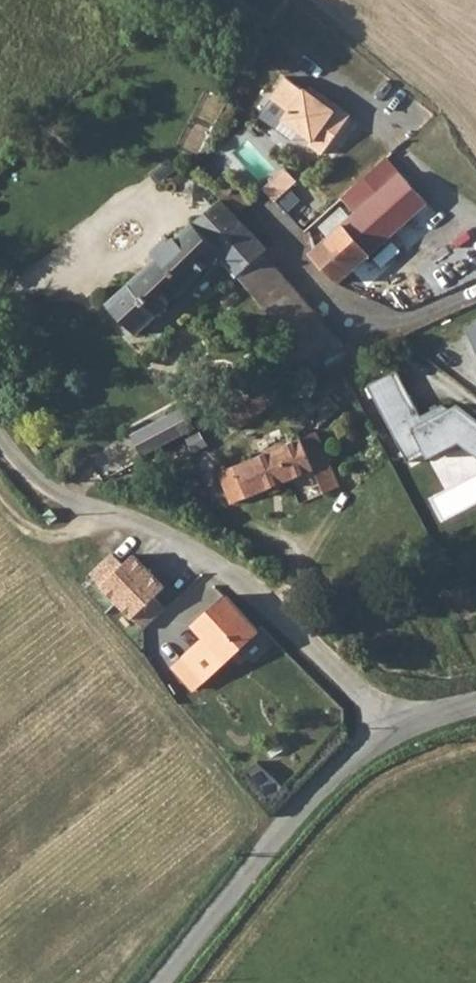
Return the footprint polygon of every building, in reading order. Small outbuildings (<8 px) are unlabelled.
[(319,147),(332,156),(360,117),(330,96),(327,99),(314,90),(313,91),(295,79),(283,96),(301,109),(294,118),(323,140),(319,147)] [(268,145),(224,185),(235,198),(248,211),(263,198),(253,186),(282,158),(268,145)] [(338,236),(318,253),(346,284),(436,208),(409,179),(359,218),(352,211),(332,227),(338,236)] [(167,258),(118,303),(144,334),(229,259),(263,230),(248,211),(235,198),(183,245),(174,238),(161,249),(167,258)] [(263,230),(229,259),(310,354),(286,373),(300,389),(302,393),(352,350),(273,256),(281,249),(263,230)] [(462,324),(475,357),(475,319),(462,324)] [(447,399),(420,412),(398,369),(363,386),(406,471),(458,445),(475,457),(475,419),(447,399)] [(193,410),(146,443),(159,460),(205,426),(193,410)] [(331,436),(235,472),(248,504),(329,473),(338,495),(354,489),(331,436)] [(135,545),(112,564),(122,576),(121,577),(150,612),(160,624),(184,605),(174,592),(185,584),(156,549),(145,557),(135,545)] [(277,632),(243,600),(208,627),(218,640),(195,658),(213,681),(277,632)]
